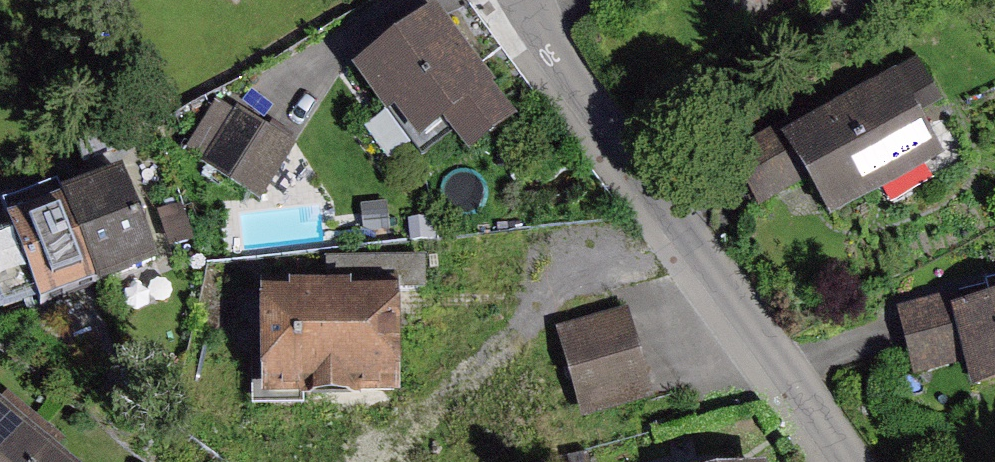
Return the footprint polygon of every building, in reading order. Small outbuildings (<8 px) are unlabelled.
[(241,9),(245,0),(221,0),(241,9)] [(515,123),(439,16),(362,70),(419,150),(458,122),(478,150),(515,123)] [(805,182),(831,225),(944,158),(921,119),(944,106),(917,61),(801,130),(781,142),(805,182)] [(294,147),(242,112),(210,160),(262,195),(294,147)] [(805,182),(781,142),(801,130),(794,118),(728,157),(760,209),(805,182)] [(0,237),(0,285),(12,318),(157,264),(129,189),(0,237)] [(905,307),(922,381),(966,371),(971,397),(994,391),(994,304),(962,312),(958,295),(905,307)] [(400,301),(258,299),(256,405),(398,407),(400,301)] [(635,315),(558,332),(575,414),(653,398),(635,315)] [(0,409),(0,461),(56,461),(0,409)]
